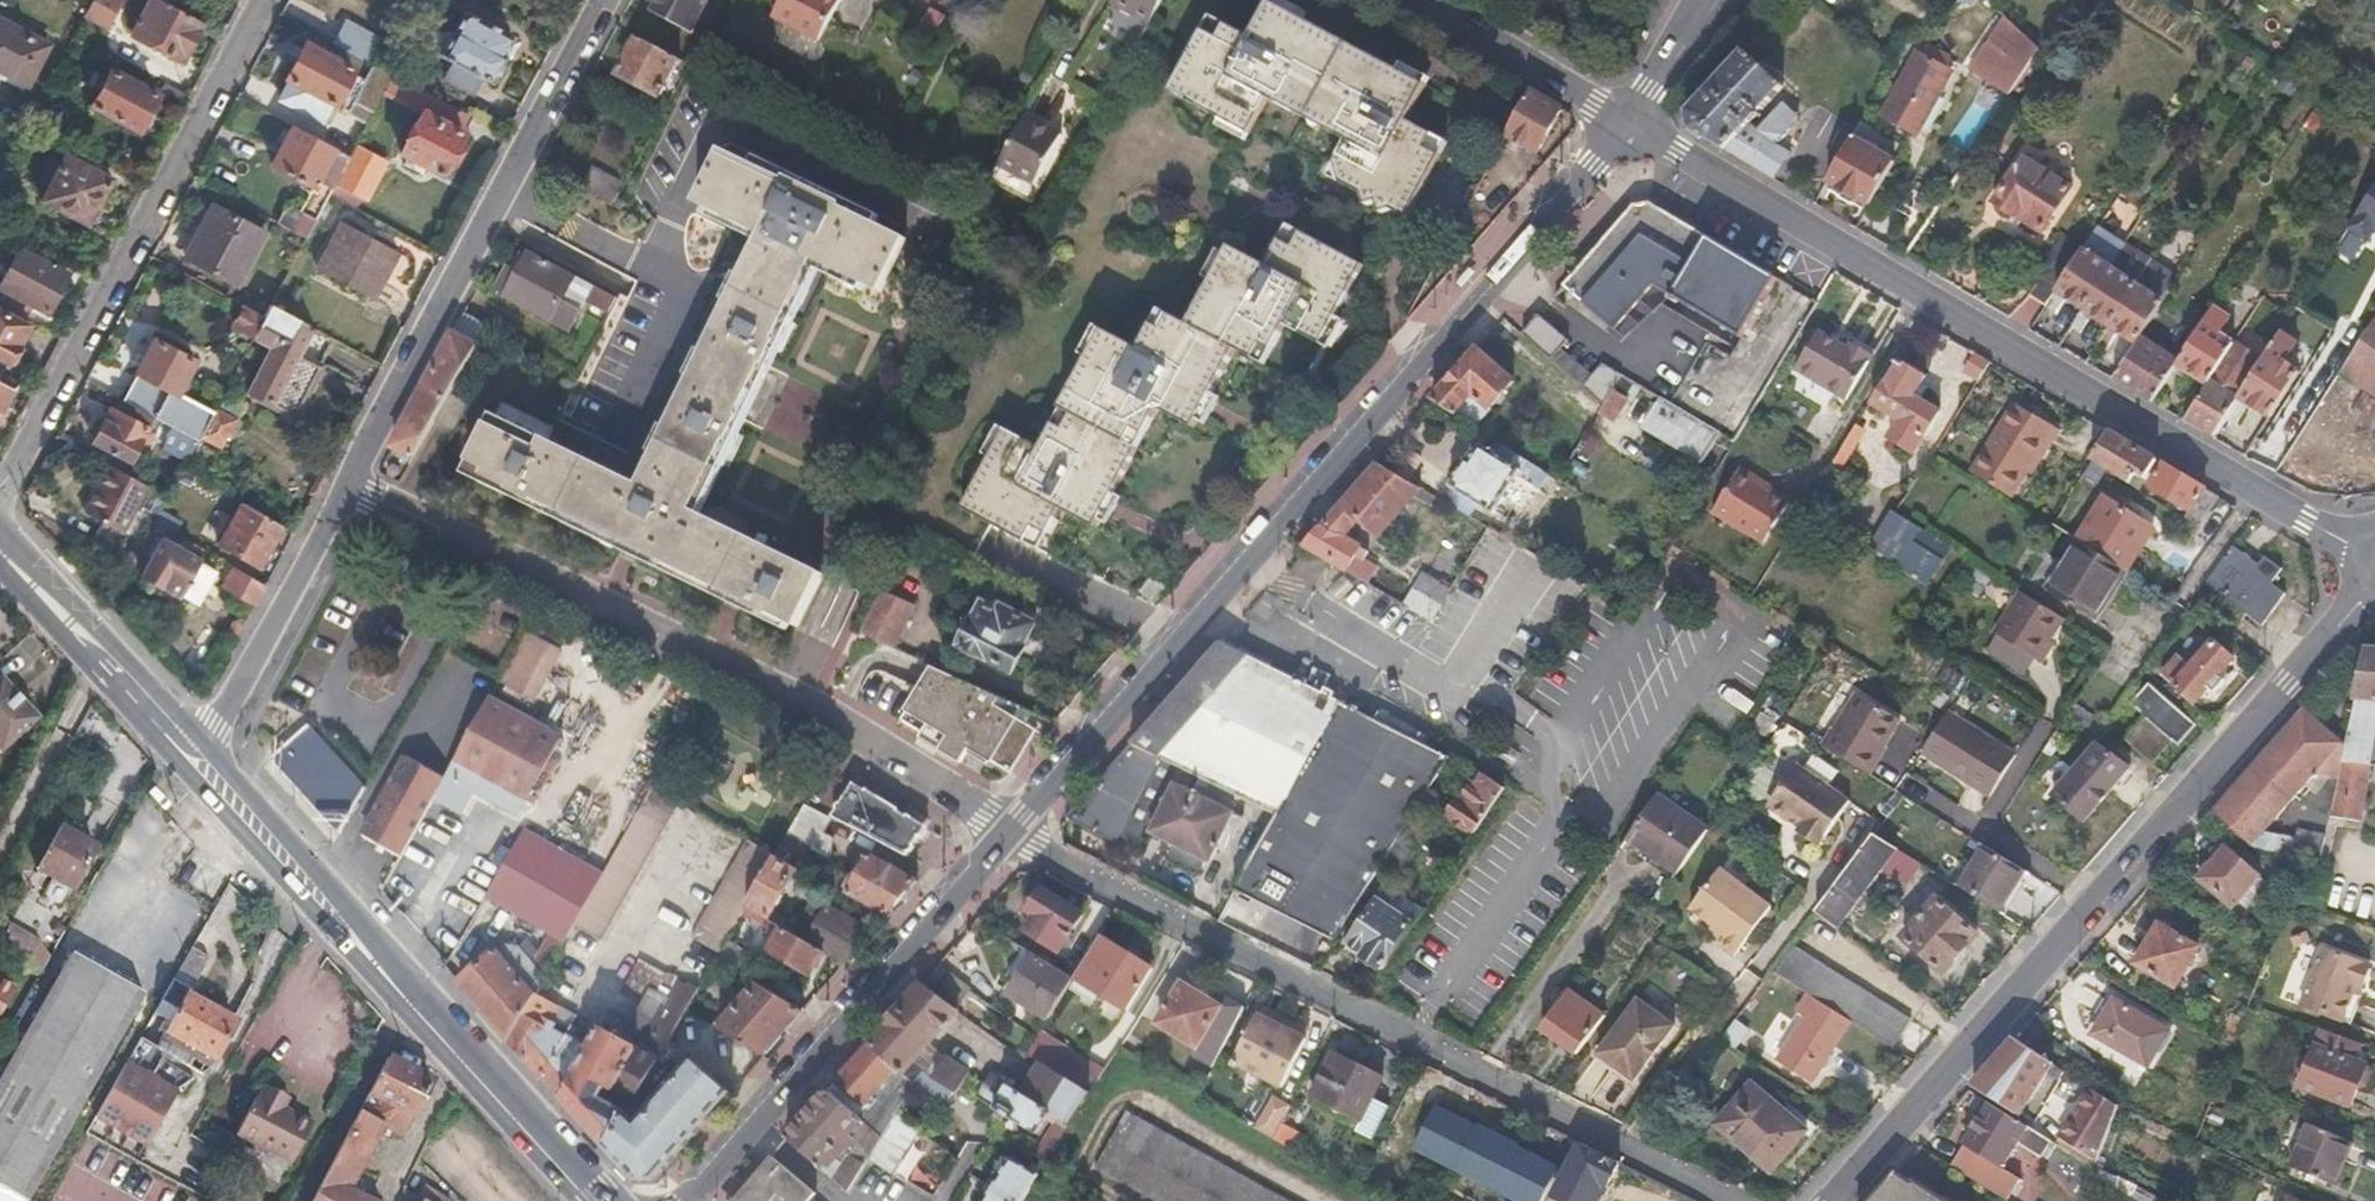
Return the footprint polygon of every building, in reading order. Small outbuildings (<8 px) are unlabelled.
[(119,0),(91,0),(84,12),(107,24),(119,0)] [(196,18),(161,0),(147,0),(130,34),(175,57),(196,18)] [(708,0),(659,0),(654,9),(692,29),(708,0)] [(776,15),(822,39),(842,0),(784,0),(776,15)] [(1164,0),(1115,0),(1153,21),(1164,0)] [(1407,222),(1448,146),(1432,137),(1407,125),(1426,88),(1272,6),(1253,42),(1229,29),(1213,20),(1171,98),(1251,141),(1269,105),(1349,146),(1330,182),(1364,199),(1368,211),(1379,207),(1382,217),(1392,214),(1407,222)] [(505,53),(514,35),(467,9),(443,53),(454,59),(444,79),(478,95),(487,77),(494,81),(508,55),(505,53)] [(345,14),(331,44),(363,59),(377,29),(345,14)] [(2014,95),(2043,50),(2048,44),(2014,14),(1976,69),(2014,95)] [(48,41),(0,16),(0,51),(2,52),(0,56),(0,68),(25,81),(48,41)] [(662,97),(682,58),(641,36),(630,56),(620,76),(662,97)] [(336,103),(355,68),(308,41),(289,78),(336,103)] [(1925,136),(1959,75),(1953,71),(1959,61),(1938,49),(1933,59),(1924,54),(1887,115),(1925,136)] [(1777,179),(1792,153),(1778,146),(1794,119),(1781,108),(1761,129),(1756,127),(1753,130),(1749,127),(1786,85),(1745,50),(1688,112),(1691,121),(1693,130),(1777,179)] [(376,111),(396,74),(375,63),(355,101),(376,111)] [(160,93),(109,66),(90,103),(141,130),(160,93)] [(443,172),(473,115),(396,74),(376,111),(352,156),(337,184),(366,199),(390,157),(404,151),(443,172)] [(1546,159),(1570,116),(1537,98),(1513,141),(1526,148),(1546,159)] [(875,111),(853,99),(848,110),(870,121),(875,111)] [(1971,101),(1948,144),(1966,154),(1989,111),(1971,101)] [(1036,182),(1062,133),(1026,112),(999,161),(1036,182)] [(1895,165),(1865,147),(1877,127),(1864,120),(1827,182),(1872,207),(1895,165)] [(337,184),(352,156),(292,126),(272,165),(314,187),(316,184),(319,184),(333,191),(337,184)] [(913,239),(848,209),(850,203),(795,178),(793,182),(729,150),(703,205),(770,237),(650,490),(501,418),(475,473),(519,494),(519,496),(544,508),(546,506),(748,602),(748,606),(772,618),(774,615),(802,629),(828,575),(699,513),(820,261),(887,293),(913,239)] [(112,178),(83,163),(86,156),(76,151),(73,157),(65,153),(61,160),(52,156),(40,177),(50,182),(40,201),(87,226),(90,220),(92,220),(100,207),(98,205),(112,178)] [(2044,238),(2074,190),(2026,159),(1996,207),(2044,238)] [(627,189),(594,171),(584,190),(617,208),(627,189)] [(2349,228),(2371,240),(2374,233),(2374,182),(2349,228)] [(1777,277),(1688,224),(1657,205),(1649,200),(1640,202),(1633,204),(1564,282),(1617,328),(1656,285),(1743,336),(1777,277)] [(237,283),(264,231),(212,204),(185,255),(237,283)] [(308,237),(317,221),(287,204),(279,221),(308,237)] [(374,295),(398,248),(345,220),(320,266),(374,295)] [(1494,225),(1424,302),(1439,316),(1510,239),(1494,225)] [(1106,340),(1065,421),(1057,437),(1045,459),(1007,441),(965,522),(1038,559),(1059,519),(1096,539),(1159,418),(1196,437),(1238,358),(1266,372),(1286,334),(1322,352),(1364,272),(1286,232),(1265,273),(1230,254),(1190,334),(1162,319),(1143,359),(1106,340)] [(2111,271),(2124,250),(2097,232),(2084,252),(2057,295),(2085,312),(2111,271)] [(2057,295),(2084,252),(2058,236),(2040,266),(2048,271),(2029,300),(2047,310),(2057,295)] [(67,274),(20,249),(0,286),(0,304),(28,319),(35,306),(46,312),(67,274)] [(571,331),(582,312),(595,288),(531,254),(521,272),(510,266),(497,289),(517,301),(571,331)] [(2110,328),(2137,287),(2111,271),(2085,312),(2110,328)] [(2139,342),(2164,304),(2137,287),(2110,328),(2137,345),(2139,342)] [(2210,385),(2238,342),(2224,333),(2236,314),(2219,302),(2177,367),(2209,387),(2210,385)] [(256,334),(265,316),(244,305),(235,322),(256,334)] [(298,352),(311,327),(271,306),(265,316),(256,334),(255,335),(273,344),(248,389),(293,413),(320,363),(298,352)] [(28,323),(0,308),(0,358),(6,362),(28,323)] [(454,395),(480,348),(493,323),(467,309),(423,391),(449,406),(454,395)] [(1614,389),(1625,373),(1604,359),(1594,372),(1560,350),(1569,339),(1538,313),(1522,332),(1553,358),(1607,398),(1614,389)] [(2344,374),(2374,392),(2374,326),(2344,374)] [(1846,398),(1873,354),(1853,341),(1849,347),(1820,330),(1797,367),(1846,398)] [(180,389),(196,359),(155,337),(122,398),(124,399),(153,415),(199,439),(215,409),(180,389)] [(2270,424),(2299,378),(2286,370),(2297,352),(2280,340),(2239,405),(2270,424)] [(2153,405),(2177,367),(2139,342),(2137,345),(2113,382),(2153,405)] [(1473,426),(1514,378),(1477,347),(1431,400),(1473,426)] [(1973,389),(1989,363),(1974,355),(1958,380),(1973,389)] [(1938,412),(1915,398),(1928,375),(1901,357),(1872,402),(1908,425),(1901,436),(1918,446),(1938,412)] [(1627,397),(1638,381),(1625,373),(1614,389),(1627,397)] [(14,391),(0,383),(0,416),(14,391)] [(2215,442),(2239,405),(2210,385),(2209,387),(2184,424),(2215,442)] [(1616,418),(1629,398),(1627,397),(1614,389),(1607,398),(1601,408),(1616,418)] [(419,464),(440,423),(449,406),(423,391),(392,449),(419,464)] [(1719,432),(1661,396),(1643,424),(1662,436),(1667,428),(1707,452),(1719,432)] [(154,431),(149,429),(151,424),(148,423),(153,415),(124,399),(118,412),(111,408),(106,415),(103,413),(95,429),(98,430),(94,439),(130,459),(139,441),(147,445),(154,431)] [(2056,427),(2015,402),(2009,412),(2050,438),(2056,427)] [(227,432),(235,417),(217,406),(215,409),(199,439),(212,446),(222,430),(227,432)] [(2038,465),(2053,440),(2050,438),(2009,412),(1971,474),(2010,498),(2031,461),(2038,465)] [(1841,468),(1866,428),(1856,421),(1831,461),(1841,468)] [(2142,481),(2154,461),(2109,436),(2092,464),(2129,486),(2134,477),(2140,480),(2142,481)] [(1495,513),(1520,476),(1531,482),(1540,466),(1510,448),(1504,458),(1476,441),(1465,459),(1460,456),(1442,484),(1481,507),(1483,506),(1495,513)] [(124,531),(150,484),(109,463),(85,511),(124,531)] [(1367,534),(1411,484),(1376,463),(1329,517),(1305,545),(1361,578),(1371,562),(1357,553),(1360,547),(1337,533),(1346,521),(1367,534)] [(2202,489),(2160,465),(2145,489),(2187,513),(2202,489)] [(1757,539),(1783,495),(1735,466),(1708,509),(1757,539)] [(168,528),(196,477),(183,469),(155,521),(168,528)] [(2135,490),(2140,480),(2134,477),(2129,486),(2135,490)] [(2126,570),(2152,530),(2102,499),(2078,540),(2126,570)] [(258,565),(280,524),(241,501),(219,542),(258,565)] [(1930,584),(1945,560),(1953,547),(1897,511),(1873,548),(1930,584)] [(157,580),(179,591),(198,602),(215,571),(196,561),(197,559),(162,540),(142,574),(156,582),(157,580)] [(2078,540),(2063,564),(2042,552),(2027,577),(2048,589),(2095,620),(2126,570),(2078,540)] [(2268,586),(2279,569),(2259,556),(2255,562),(2230,548),(2205,582),(2235,601),(2229,612),(2256,629),(2282,594),(2268,586)] [(1327,563),(1305,550),(1294,569),(1316,582),(1327,563)] [(1424,617),(1444,583),(1412,564),(1392,597),(1424,617)] [(254,603),(265,583),(234,566),(222,586),(254,603)] [(2039,660),(2064,619),(2022,592),(1996,633),(2039,660)] [(899,627),(906,613),(880,599),(861,633),(892,647),(902,629),(899,627)] [(1015,673),(1041,627),(996,603),(994,606),(988,603),(964,644),(1015,673)] [(237,636),(241,626),(234,623),(229,632),(237,636)] [(536,703),(563,653),(528,634),(501,684),(536,703)] [(1445,758),(1366,717),(1343,706),(1334,701),(1218,642),(1123,749),(1174,773),(1272,816),(1232,891),(1332,941),(1445,758)] [(2194,703),(2231,663),(2210,644),(2190,666),(2179,656),(2162,675),(2194,703)] [(2374,736),(2374,653),(2367,653),(2352,723),(2342,721),(2339,736),(2303,709),(2211,811),(2254,844),(2283,850),(2285,836),(2266,832),(2324,765),(2346,741),(2348,742),(2344,760),(2370,764),(2374,736)] [(1036,728),(1025,722),(1031,711),(932,665),(903,713),(923,725),(920,733),(962,758),(970,744),(1011,769),(1036,728)] [(37,718),(0,678),(0,751),(37,718)] [(2194,724),(2147,684),(2130,703),(2143,715),(2123,738),(2150,761),(2170,738),(2177,744),(2194,724)] [(1861,769),(1894,716),(1852,689),(1818,742),(1861,769)] [(1979,796),(2009,757),(2010,755),(1946,709),(1916,750),(1979,796)] [(337,838),(364,790),(307,727),(269,762),(337,838)] [(2046,757),(2054,743),(2048,739),(2039,753),(2046,757)] [(2115,784),(2125,771),(2092,747),(2051,800),(2083,824),(2115,784)] [(1123,749),(1059,823),(1127,855),(1162,780),(1169,783),(1174,773),(1123,749)] [(399,859),(429,806),(442,782),(404,760),(361,837),(399,859)] [(1810,841),(1841,797),(1787,760),(1761,797),(1764,805),(1778,813),(1784,812),(1793,819),(1788,827),(1810,841)] [(2332,818),(2328,834),(2323,859),(2330,861),(2374,871),(2374,843),(2359,839),(2370,764),(2344,760),(2332,818)] [(1469,836),(1501,788),(1480,775),(1473,787),(1468,784),(1457,802),(1454,800),(1442,818),(1469,836)] [(902,812),(847,780),(828,816),(832,818),(904,855),(919,826),(901,816),(902,812)] [(596,940),(675,800),(648,783),(596,875),(568,924),(596,940)] [(1198,871),(1201,862),(1207,865),(1232,812),(1169,783),(1144,835),(1170,848),(1166,856),(1198,871)] [(1674,862),(1701,822),(1652,789),(1622,833),(1639,845),(1642,840),(1674,862)] [(832,838),(824,833),(832,818),(828,816),(802,803),(771,855),(795,868),(806,848),(827,859),(832,838)] [(72,891),(94,849),(57,829),(33,870),(72,891)] [(2323,859),(2328,834),(2302,829),(2296,854),(2305,855),(2323,859)] [(568,924),(596,875),(517,831),(482,894),(546,931),(560,939),(568,924)] [(1833,926),(1879,864),(1900,877),(1912,858),(1867,832),(1811,911),(1833,926)] [(742,905),(771,855),(742,839),(685,938),(714,955),(723,940),(737,914),(742,905)] [(1954,884),(1999,912),(2005,915),(2029,875),(1978,843),(1954,884)] [(2228,907),(2256,878),(2225,849),(2197,878),(2228,907)] [(885,915),(917,879),(867,854),(861,864),(854,860),(846,876),(829,867),(820,882),(885,915)] [(770,912),(795,868),(771,855),(742,905),(771,922),(789,932),(793,925),(770,912)] [(2327,876),(2330,861),(2323,859),(2305,855),(2303,870),(2327,876)] [(1700,926),(1715,936),(1709,942),(1724,954),(1762,903),(1711,866),(1681,905),(1702,922),(1700,926)] [(1381,971),(1410,927),(1421,910),(1389,888),(1378,905),(1375,904),(1341,956),(1358,967),(1364,959),(1381,971)] [(1054,950),(1078,912),(1038,889),(1024,912),(1030,916),(1022,931),(1054,950)] [(1944,972),(1976,934),(1934,898),(1902,936),(1944,972)] [(871,931),(824,905),(822,909),(808,903),(791,933),(821,950),(843,963),(871,931)] [(766,930),(771,922),(742,905),(737,914),(766,930)] [(2178,985),(2201,945),(2158,921),(2136,963),(2178,985)] [(812,966),(821,950),(791,933),(789,932),(771,922),(766,930),(763,937),(771,941),(765,951),(808,974),(812,966)] [(5,925),(0,934),(0,946),(26,962),(36,944),(5,925)] [(530,992),(560,939),(546,931),(528,964),(511,946),(496,944),(453,982),(504,1037),(530,992)] [(1121,1008),(1147,967),(1123,952),(1097,937),(1088,950),(1072,978),(1121,1008)] [(745,976),(755,958),(723,940),(714,955),(713,957),(745,976)] [(1072,978),(1088,950),(1074,941),(1060,964),(1057,971),(1070,979),(1072,978)] [(1910,1018),(1793,945),(1777,969),(1894,1043),(1910,1018)] [(2354,994),(2358,985),(2366,989),(2374,968),(2324,946),(2302,1003),(2343,1020),(2354,994)] [(185,994),(205,959),(189,951),(170,985),(185,994)] [(1039,1033),(1070,979),(1057,971),(1043,962),(1029,954),(1005,993),(1033,1009),(1025,1024),(1039,1033)] [(103,972),(71,955),(0,1082),(0,1192),(17,1200),(28,1200),(144,995),(103,972)] [(1060,964),(1047,955),(1043,962),(1057,971),(1060,964)] [(671,981),(634,960),(621,985),(644,998),(648,990),(662,996),(671,981)] [(0,981),(0,1015),(14,990),(0,981)] [(659,1051),(683,1008),(692,993),(671,981),(662,996),(648,990),(644,998),(623,1034),(637,1042),(631,1054),(622,1050),(625,1044),(606,1034),(618,1015),(608,1008),(586,1050),(561,1098),(583,1123),(604,1145),(624,1112),(659,1051)] [(763,1055),(802,1009),(756,983),(749,991),(744,988),(741,992),(745,996),(734,1008),(726,1001),(719,1009),(728,1016),(717,1028),(726,1033),(763,1055)] [(967,1074),(924,1046),(956,1008),(920,983),(866,1045),(913,1084),(923,1070),(948,1086),(956,1091),(962,1081),(967,1074)] [(1208,1067),(1240,1006),(1222,997),(1217,1006),(1178,983),(1155,1025),(1193,1047),(1189,1056),(1208,1067)] [(1573,1052),(1602,1012),(1563,985),(1535,1026),(1573,1052)] [(2361,999),(2366,989),(2358,985),(2354,994),(2361,999)] [(586,1050),(550,1011),(553,1005),(530,992),(504,1037),(546,1082),(561,1098),(586,1050)] [(2168,1055),(2179,1034),(2114,997),(2092,1033),(2133,1056),(2138,1048),(2152,1056),(2157,1048),(2168,1055)] [(1653,1049),(1670,1027),(1632,998),(1593,1053),(1629,1080),(1653,1049)] [(209,1063),(230,1026),(182,1000),(162,1036),(209,1063)] [(717,1028),(683,1008),(659,1051),(673,1058),(693,1024),(721,1041),(726,1033),(717,1028)] [(1276,1088),(1302,1039),(1255,1014),(1229,1062),(1276,1088)] [(1812,1080),(1839,1039),(1804,1017),(1777,1059),(1812,1080)] [(1736,1046),(1748,1026),(1736,1018),(1722,1038),(1736,1046)] [(2363,1088),(2367,1090),(2372,1087),(2374,1080),(2374,1076),(2374,1073),(2370,1071),(2372,1067),(2358,1061),(2364,1046),(2326,1030),(2301,1085),(2353,1108),(2363,1088)] [(1099,1074),(1039,1033),(1027,1053),(1041,1062),(1087,1093),(1099,1074)] [(2017,1111),(2049,1074),(2060,1081),(2066,1072),(2012,1037),(1970,1082),(2017,1111)] [(910,1090),(913,1084),(866,1045),(826,1091),(880,1137),(910,1090)] [(1338,1057),(1331,1054),(1309,1096),(1355,1120),(1378,1078),(1338,1057)] [(654,1178),(730,1092),(708,1073),(711,1069),(694,1055),(634,1122),(624,1112),(604,1145),(634,1179),(654,1178)] [(352,1179),(379,1127),(397,1137),(408,1114),(411,1116),(429,1081),(385,1058),(330,1167),(312,1200),(363,1200),(358,1198),(362,1192),(361,1183),(352,1179)] [(982,1084),(989,1073),(974,1062),(967,1074),(975,1080),(982,1084)] [(1087,1093),(1041,1062),(1021,1093),(1050,1113),(1068,1125),(1087,1093)] [(143,1148),(170,1098),(122,1070),(94,1120),(143,1148)] [(936,1105),(948,1086),(923,1070),(913,1084),(910,1090),(936,1105)] [(1007,1085),(989,1073),(982,1084),(1001,1096),(1007,1085)] [(971,1087),(975,1080),(967,1074),(962,1081),(971,1087)] [(1805,1131),(1751,1083),(1716,1121),(1768,1171),(1805,1131)] [(1050,1113),(1021,1093),(1007,1085),(1001,1096),(982,1084),(975,1095),(1037,1134),(1050,1113)] [(280,1106),(285,1095),(265,1085),(259,1095),(256,1093),(234,1136),(290,1166),(312,1124),(296,1115),(280,1106)] [(2097,1166),(2122,1107),(2088,1086),(2062,1146),(2093,1164),(2097,1166)] [(880,1137),(826,1091),(785,1139),(845,1191),(867,1158),(880,1137)] [(1275,1121),(1281,1108),(1268,1101),(1253,1129),(1266,1137),(1275,1121)] [(2040,1151),(2047,1137),(1987,1103),(1950,1164),(2007,1200),(2020,1177),(2001,1167),(2017,1139),(2040,1151)] [(1516,1200),(1537,1200),(1554,1165),(1430,1104),(1408,1148),(1516,1200)] [(1227,1166),(1127,1105),(1093,1162),(1158,1200),(1285,1200),(1227,1166)] [(1283,1148),(1292,1130),(1275,1121),(1266,1137),(1283,1148)] [(2339,1189),(2358,1147),(2311,1125),(2292,1167),(2339,1189)] [(1009,1146),(1014,1137),(1007,1132),(991,1133),(985,1142),(997,1148),(1009,1146)] [(892,1173),(904,1154),(880,1137),(867,1158),(892,1173)] [(1613,1161),(1576,1142),(1547,1195),(1558,1200),(1586,1200),(1595,1184),(1599,1186),(1613,1161)] [(1042,1168),(1048,1158),(1039,1152),(1033,1163),(1042,1168)] [(817,1200),(812,1195),(813,1193),(770,1156),(743,1186),(752,1194),(748,1200),(742,1198),(737,1199),(735,1200),(816,1200),(817,1200)] [(1037,1175),(1008,1156),(990,1186),(1014,1200),(1021,1200),(1037,1175)] [(2098,1177),(2102,1170),(2097,1166),(2093,1164),(2088,1173),(2098,1177)] [(1912,1177),(1911,1180),(1891,1169),(1862,1200),(1953,1200),(1912,1177)] [(418,1194),(430,1200),(451,1200),(452,1198),(424,1182),(418,1194)] [(990,1186),(980,1200),(1014,1200),(990,1186)] [(2277,1194),(2265,1190),(2261,1200),(2274,1200),(2277,1194)] [(0,1192),(0,1200),(17,1200),(0,1192)]
